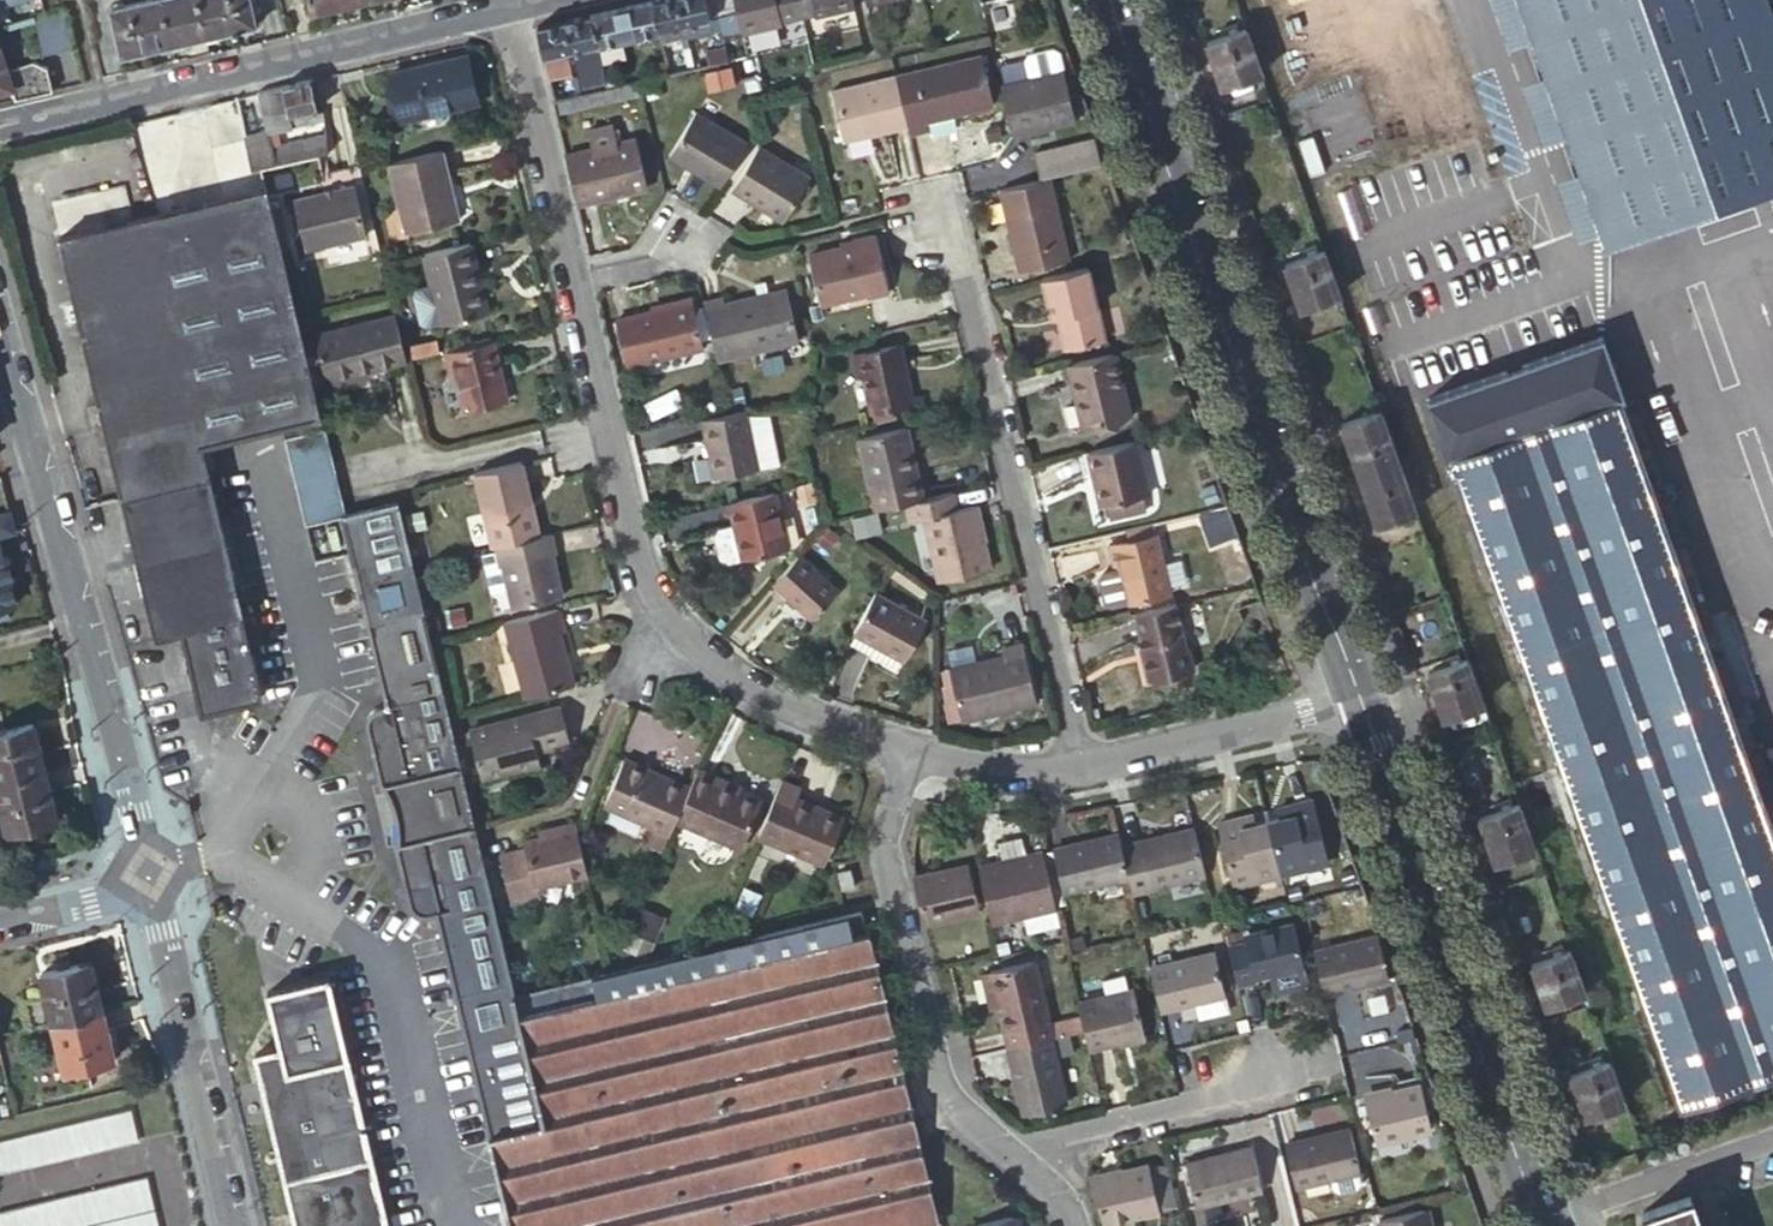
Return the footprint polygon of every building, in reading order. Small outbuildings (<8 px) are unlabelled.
[(159,0),(147,0),(108,9),(119,55),(169,44),(159,0)] [(197,0),(159,0),(169,44),(205,36),(197,0)] [(205,36),(254,25),(248,0),(197,0),(205,36)] [(340,0),(308,0),(311,12),(341,4),(340,0)] [(653,0),(644,0),(620,6),(629,41),(661,33),(653,0)] [(663,41),(687,35),(679,0),(653,0),(661,33),(663,41)] [(711,0),(679,0),(687,35),(718,27),(715,17),(711,0)] [(734,13),(731,0),(711,0),(715,17),(734,13)] [(738,31),(777,22),(777,18),(794,14),(791,0),(731,0),(734,13),(738,31)] [(794,14),(810,11),(811,14),(852,5),(850,0),(791,0),(794,14)] [(1769,0),(1517,0),(1610,253),(1772,192),(1772,12),(1769,0)] [(629,41),(620,6),(589,13),(598,48),(629,41)] [(43,55),(72,47),(63,12),(34,20),(34,22),(43,55)] [(562,19),(571,55),(575,53),(584,90),(607,85),(598,48),(589,13),(562,19)] [(734,13),(715,17),(718,27),(723,45),(740,41),(738,31),(734,13)] [(7,24),(8,29),(34,22),(34,20),(33,17),(7,24)] [(562,19),(537,25),(550,73),(570,68),(567,55),(571,55),(562,19)] [(1266,72),(1252,30),(1220,42),(1235,82),(1266,72)] [(13,87),(16,97),(54,88),(48,65),(35,61),(8,69),(1,45),(0,45),(0,91),(13,87)] [(708,65),(727,61),(723,45),(704,50),(708,65)] [(909,118),(912,128),(930,124),(928,113),(992,98),(981,48),(897,68),(909,118)] [(700,68),(708,65),(704,50),(696,52),(697,56),(699,63),(700,68)] [(402,116),(477,98),(466,52),(439,58),(441,63),(419,68),(418,64),(391,70),(402,116)] [(1027,66),(1031,84),(1065,76),(1061,57),(1055,54),(1030,60),(1027,66)] [(697,56),(691,57),(692,64),(699,63),(697,56)] [(692,64),(691,57),(684,59),(685,66),(692,64)] [(640,82),(642,81),(654,78),(651,63),(636,67),(640,82)] [(625,85),(640,82),(636,67),(622,70),(625,85)] [(909,118),(897,68),(834,84),(845,134),(909,118)] [(1002,91),(1012,133),(1014,142),(1049,133),(1048,128),(1076,121),(1065,76),(1031,84),(1002,91)] [(309,77),(257,89),(266,128),(318,116),(309,77)] [(555,102),(557,110),(644,90),(642,81),(640,82),(625,85),(608,89),(555,102)] [(670,148),(721,180),(748,137),(697,105),(670,148)] [(318,116),(266,128),(270,143),(322,130),(318,116)] [(566,149),(578,198),(649,181),(637,132),(618,136),(614,118),(590,124),(594,142),(566,149)] [(1048,128),(1049,133),(1077,127),(1076,121),(1048,128)] [(266,128),(243,134),(251,169),(332,149),(327,129),(322,130),(270,143),(266,128)] [(735,181),(786,212),(812,171),(760,139),(735,181)] [(1037,159),(1043,184),(1101,171),(1096,145),(1037,159)] [(459,216),(442,147),(390,159),(408,228),(459,216)] [(306,246),(368,231),(356,181),(294,195),(306,246)] [(1071,266),(1053,183),(1004,195),(1023,277),(1071,266)] [(59,233),(122,496),(209,476),(200,442),(321,412),(267,184),(59,233)] [(870,289),(891,284),(877,228),(857,233),(858,238),(812,250),(822,295),(869,284),(870,289)] [(471,238),(426,249),(444,320),(483,309),(472,266),(478,265),(471,238)] [(1348,302),(1332,257),(1300,268),(1318,313),(1348,302)] [(489,308),(478,265),(472,266),(483,309),(489,308)] [(1108,344),(1090,273),(1044,284),(1053,322),(1062,320),(1064,328),(1060,329),(1067,354),(1108,344)] [(726,290),(706,296),(720,354),(802,334),(788,281),(770,286),(766,274),(755,277),(758,289),(727,296),(726,290)] [(632,360),(706,342),(695,295),(620,313),(632,360)] [(328,375),(408,356),(408,354),(405,342),(398,311),(317,330),(328,375)] [(508,395),(493,333),(452,343),(453,348),(448,349),(453,370),(458,369),(467,405),(508,395)] [(408,354),(431,348),(428,336),(405,342),(408,354)] [(875,403),(898,398),(915,394),(901,336),(856,346),(861,367),(866,366),(875,403)] [(1633,408),(1608,342),(1434,404),(1691,1115),(1772,1086),(1772,795),(1633,408)] [(1130,420),(1117,358),(1070,369),(1085,431),(1130,420)] [(875,403),(878,414),(900,409),(898,398),(875,403)] [(749,404),(705,413),(718,471),(762,461),(749,404)] [(1425,516),(1393,412),(1347,427),(1380,530),(1425,516)] [(861,431),(878,500),(909,493),(926,489),(918,462),(913,463),(908,440),(913,439),(907,419),(861,431)] [(324,427),(285,437),(306,523),(340,515),(344,514),(324,427)] [(1151,498),(1139,445),(1089,457),(1101,510),(1107,508),(1145,500),(1151,498)] [(523,462),(477,473),(494,545),(502,544),(540,535),(523,462)] [(209,476),(122,496),(136,557),(223,536),(209,476)] [(958,498),(954,482),(926,489),(909,493),(913,512),(927,508),(943,576),(993,564),(976,493),(958,498)] [(777,483),(734,494),(739,514),(722,518),(718,526),(724,549),(731,553),(790,538),(777,483)] [(1145,500),(1107,508),(1110,522),(1148,513),(1145,500)] [(344,514),(340,515),(366,620),(423,606),(413,564),(398,501),(344,514)] [(1202,511),(1211,544),(1239,536),(1229,503),(1202,511)] [(15,527),(10,510),(0,512),(0,531),(15,527)] [(1444,574),(1425,521),(1393,532),(1413,586),(1444,574)] [(1157,539),(1154,528),(1128,534),(1130,545),(1157,539)] [(562,551),(557,531),(540,535),(502,544),(507,563),(510,563),(520,605),(568,594),(558,551),(562,551)] [(223,536),(136,557),(139,571),(145,594),(232,574),(223,536)] [(1170,597),(1157,539),(1130,545),(1110,550),(1115,572),(1128,569),(1137,605),(1170,597)] [(803,545),(777,574),(815,607),(840,578),(803,545)] [(242,613),(232,574),(145,594),(149,612),(154,634),(180,628),(242,613)] [(879,582),(858,622),(908,648),(920,626),(915,623),(924,606),(879,582)] [(423,606),(366,620),(381,681),(437,667),(430,638),(423,606)] [(929,609),(924,606),(915,623),(920,626),(929,609)] [(505,621),(525,697),(574,683),(560,632),(566,631),(560,608),(505,621)] [(1173,610),(1134,618),(1142,652),(1149,680),(1190,671),(1186,651),(1183,652),(1173,610)] [(180,628),(200,709),(261,695),(242,613),(180,628)] [(963,707),(1039,690),(1026,633),(1005,637),(1007,645),(952,657),(963,707)] [(1485,692),(1469,648),(1438,659),(1455,702),(1485,692)] [(1145,681),(1149,680),(1142,652),(1139,653),(1145,681)] [(437,667),(381,681),(386,704),(373,708),(369,711),(367,714),(366,717),(368,726),(381,784),(383,784),(392,803),(394,810),(395,819),(396,839),(394,840),(408,901),(410,907),(413,910),(416,912),(421,912),(427,911),(436,910),(443,938),(497,926),(437,667)] [(537,749),(570,741),(561,706),(469,728),(482,778),(540,763),(537,749)] [(45,772),(33,724),(0,732),(0,782),(45,772)] [(647,841),(663,849),(677,818),(691,786),(626,758),(606,804),(655,826),(647,841)] [(717,774),(699,766),(691,786),(677,818),(740,845),(761,799),(738,789),(715,779),(717,774)] [(45,772),(0,782),(0,807),(6,833),(57,821),(45,772)] [(740,784),(717,774),(715,779),(738,789),(740,784)] [(782,778),(759,834),(826,861),(845,814),(798,795),(801,786),(782,778)] [(1536,836),(1522,795),(1491,808),(1505,847),(1536,836)] [(1279,821),(1266,824),(1279,879),(1327,868),(1312,804),(1277,812),(1279,821)] [(1279,879),(1266,824),(1252,828),(1250,818),(1215,827),(1229,890),(1279,879)] [(537,886),(588,873),(577,825),(524,838),(526,846),(502,851),(512,899),(538,893),(537,886)] [(1193,832),(1120,849),(1127,880),(1131,895),(1204,878),(1193,832)] [(1120,849),(1117,837),(1083,845),(1084,848),(1074,850),(1073,847),(1052,852),(1056,870),(1062,896),(1127,880),(1120,849)] [(978,870),(991,926),(1022,918),(1055,911),(1046,873),(1042,855),(1023,859),(1019,842),(998,847),(1002,864),(978,870)] [(1052,852),(1042,855),(1046,873),(1056,870),(1052,852)] [(911,878),(922,926),(976,913),(965,866),(911,878)] [(843,888),(854,885),(850,868),(839,870),(843,888)] [(861,911),(706,947),(711,969),(697,972),(714,1046),(804,1025),(821,1096),(847,1090),(904,1077),(902,1069),(870,929),(866,930),(861,911)] [(1055,911),(1022,918),(1027,939),(1059,931),(1055,911)] [(497,926),(443,938),(445,948),(508,1208),(601,1186),(602,1185),(726,1156),(715,1109),(710,1110),(707,1099),(709,1098),(711,1092),(692,1008),(687,1009),(684,998),(686,998),(688,994),(684,975),(680,976),(675,955),(513,993),(497,926)] [(1227,950),(1236,986),(1254,982),(1252,976),(1266,973),(1266,974),(1301,966),(1300,961),(1294,933),(1293,929),(1243,940),(1244,946),(1227,950)] [(1584,974),(1569,931),(1539,943),(1554,985),(1584,974)] [(1301,932),(1294,933),(1300,961),(1307,960),(1301,932)] [(1376,941),(1313,958),(1322,998),(1341,993),(1340,990),(1351,987),(1352,990),(1386,980),(1376,941)] [(711,969),(706,947),(695,950),(675,955),(680,976),(684,975),(688,994),(686,998),(684,998),(687,1009),(692,1008),(711,1092),(709,1098),(707,1099),(710,1110),(715,1109),(726,1156),(739,1153),(723,1087),(724,1086),(728,1085),(725,1074),(723,1074),(720,1071),(714,1046),(697,972),(711,969)] [(1213,953),(1148,969),(1158,1011),(1177,1007),(1176,1003),(1187,1001),(1188,1004),(1223,996),(1222,991),(1214,959),(1213,953)] [(1228,990),(1220,957),(1214,959),(1222,991),(1228,990)] [(51,1022),(101,1010),(89,962),(40,974),(51,1022)] [(996,1010),(1005,1050),(1047,1040),(1051,1039),(1033,964),(987,974),(988,975),(996,1010)] [(988,975),(980,977),(988,1012),(996,1010),(988,975)] [(1122,975),(1100,980),(1104,996),(1126,991),(1122,975)] [(285,1071),(347,1056),(328,976),(266,991),(279,1047),(285,1071)] [(1076,1003),(1087,1049),(1113,1043),(1142,1036),(1131,990),(1126,991),(1104,996),(1076,1003)] [(114,1059),(101,1010),(51,1022),(64,1071),(114,1059)] [(847,1090),(821,1096),(804,1025),(714,1046),(720,1071),(723,1074),(725,1074),(728,1085),(724,1086),(723,1087),(739,1153),(755,1149),(773,1225),(879,1225),(847,1090)] [(1142,1036),(1113,1043),(1114,1049),(1144,1041),(1142,1036)] [(1047,1040),(1005,1050),(1010,1069),(1013,1069),(1015,1078),(1012,1079),(1020,1115),(1063,1105),(1047,1040)] [(255,1053),(296,1225),(387,1225),(386,1219),(347,1056),(285,1071),(279,1047),(255,1053)] [(1627,1098),(1611,1050),(1581,1061),(1597,1106),(1627,1098)] [(904,1077),(847,1090),(879,1225),(935,1225),(939,1225),(904,1077)] [(1372,1145),(1427,1133),(1417,1087),(1362,1100),(1372,1145)] [(142,1136),(135,1106),(0,1140),(0,1172),(142,1136)] [(1302,1143),(1301,1140),(1282,1144),(1291,1186),(1355,1172),(1346,1131),(1311,1138),(1312,1141),(1302,1143)] [(1258,1191),(1248,1148),(1228,1153),(1229,1156),(1217,1159),(1216,1156),(1183,1164),(1193,1206),(1258,1191)] [(508,1208),(512,1225),(773,1225),(755,1149),(739,1153),(726,1156),(602,1185),(601,1186),(508,1208)] [(1183,1164),(1176,1165),(1186,1208),(1193,1206),(1183,1164)] [(1100,1225),(1155,1213),(1144,1167),(1090,1179),(1100,1225)] [(152,1173),(0,1211),(0,1213),(3,1225),(164,1225),(152,1173)] [(1691,1195),(1644,1213),(1648,1225),(1702,1225),(1691,1195)] [(1421,1213),(1376,1224),(1376,1225),(1424,1225),(1421,1213)] [(1011,1217),(972,1225),(1013,1225),(1011,1217)]
